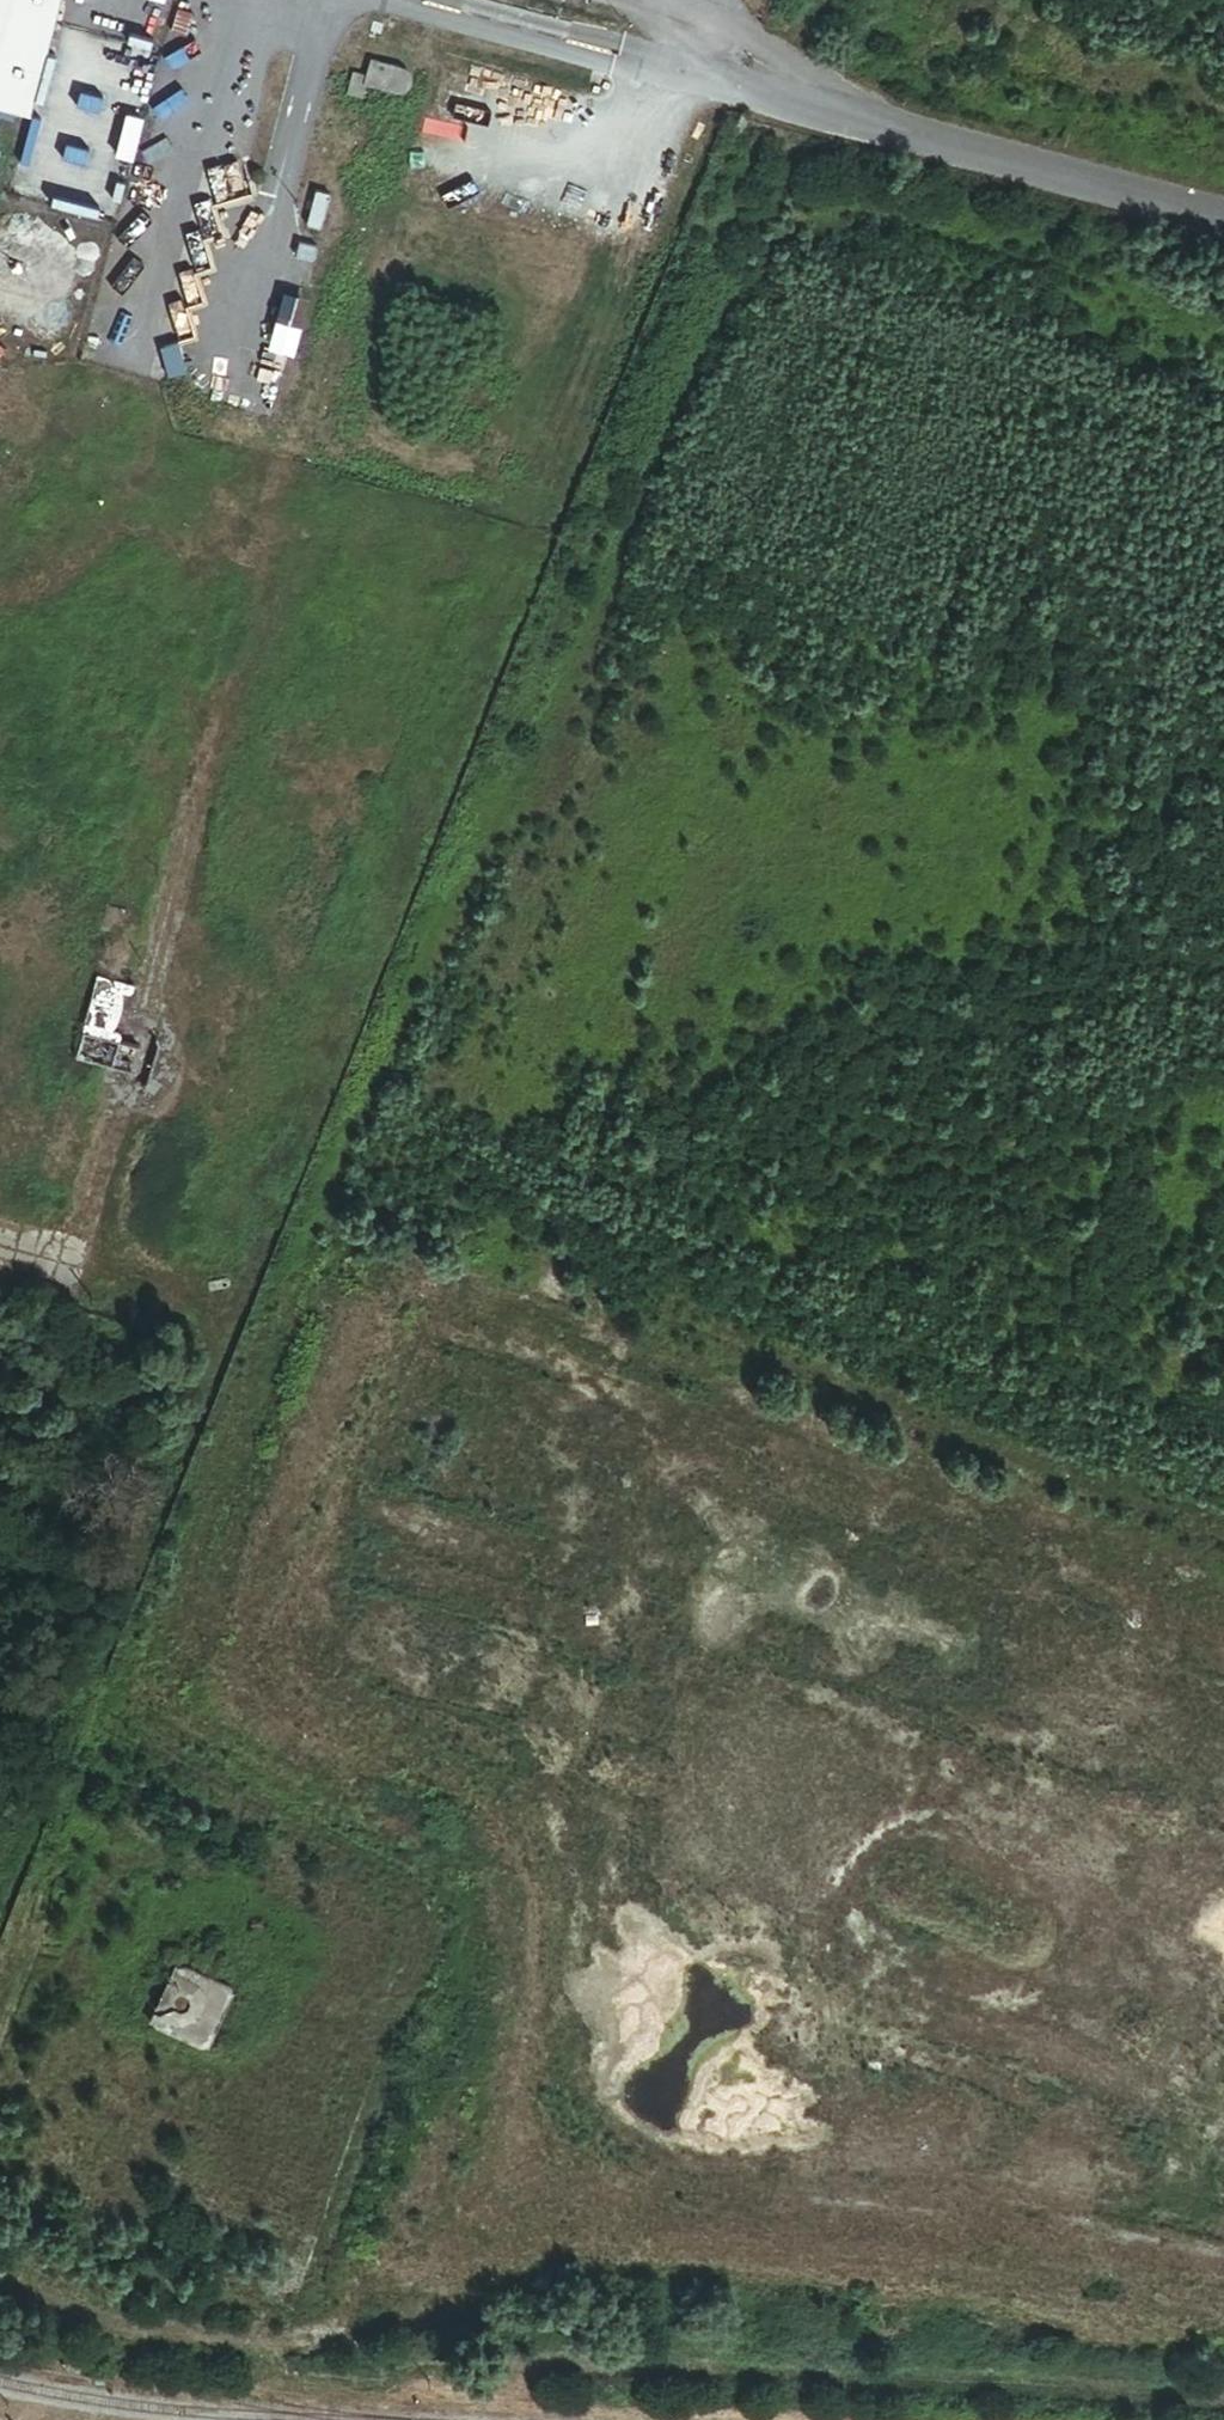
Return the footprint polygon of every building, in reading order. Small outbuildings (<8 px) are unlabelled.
[(29,115),(59,0),(0,0),(0,107),(29,115)] [(405,68),(369,59),(366,74),(351,71),(345,94),(363,97),(365,85),(394,92),(399,93),(405,91),(409,87),(410,81),(410,75),(407,71),(405,68)] [(105,116),(111,91),(74,82),(68,107),(105,116)] [(132,152),(137,129),(130,127),(124,151),(132,152)] [(91,167),(96,142),(61,134),(56,159),(91,167)] [(119,201),(128,163),(119,162),(111,199),(119,201)] [(316,238),(328,190),(314,187),(301,235),(316,238)] [(46,203),(0,194),(0,264),(32,270),(46,203)] [(96,216),(98,207),(52,195),(50,204),(96,216)] [(120,995),(131,989),(94,977),(72,1058),(131,1074),(137,1049),(120,1043),(120,1033),(113,1031),(120,995)] [(230,1989),(226,1980),(181,1961),(172,1961),(145,2017),(150,2020),(151,2023),(197,2043),(206,2044),(230,1989)]
